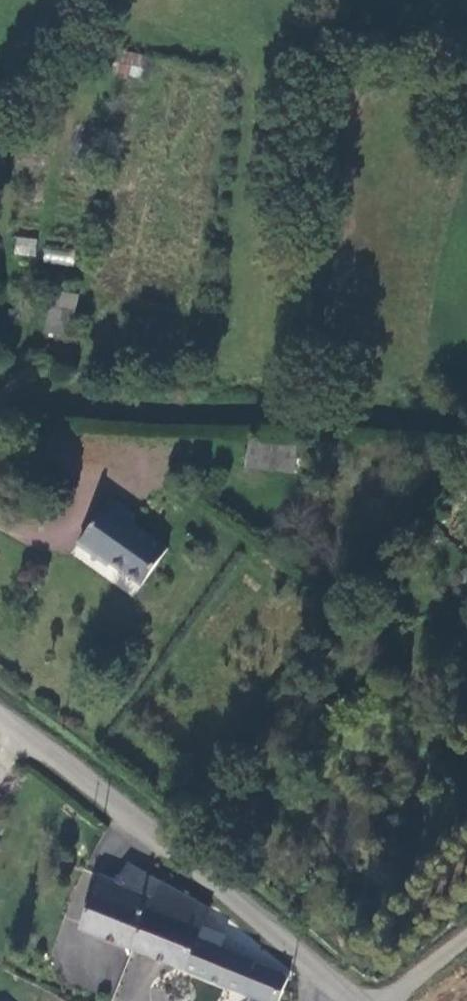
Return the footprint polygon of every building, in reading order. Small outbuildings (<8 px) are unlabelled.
[(141,77),(143,53),(120,51),(118,75),(141,77)] [(13,254),(35,256),(36,237),(14,235),(13,254)] [(42,261),(73,264),(75,247),(44,244),(42,261)] [(71,321),(41,317),(39,346),(68,349),(71,321)] [(287,460),(241,453),(237,480),(283,487),(287,460)] [(125,523),(101,506),(67,553),(89,567),(91,564),(132,591),(157,553),(122,528),(125,523)] [(268,1000),(282,1000),(294,979),(223,950),(230,933),(209,924),(214,912),(129,873),(126,880),(121,877),(118,883),(105,878),(84,931),(268,1000)] [(54,993),(50,1000),(74,1000),(54,993)]
